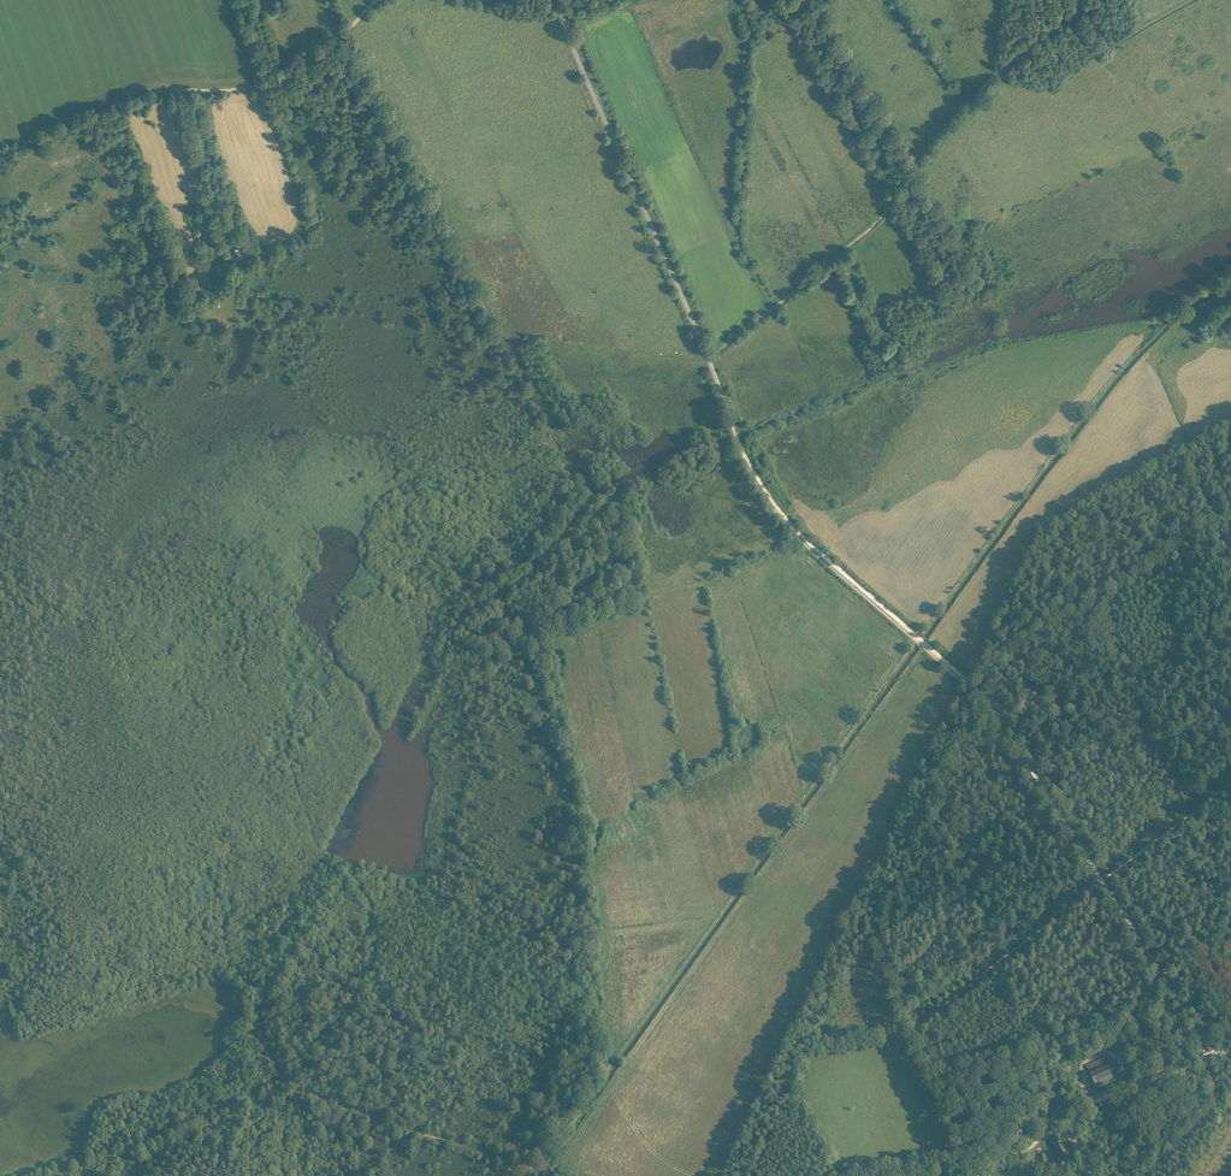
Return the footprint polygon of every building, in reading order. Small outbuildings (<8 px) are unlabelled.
[(215,271),(217,276),(229,271),(225,262),(211,267),(213,272),(215,271)] [(1118,1079),(1116,1074),(1109,1057),(1086,1066),(1089,1072),(1093,1083),(1096,1089),(1118,1079)] [(1048,1118),(1050,1123),(1058,1120),(1055,1114),(1050,1115),(1051,1117),(1048,1118)] [(1058,1164),(1065,1161),(1070,1159),(1060,1136),(1049,1140),(1051,1145),(1052,1144),(1053,1144),(1058,1158),(1056,1159),(1058,1164)]
